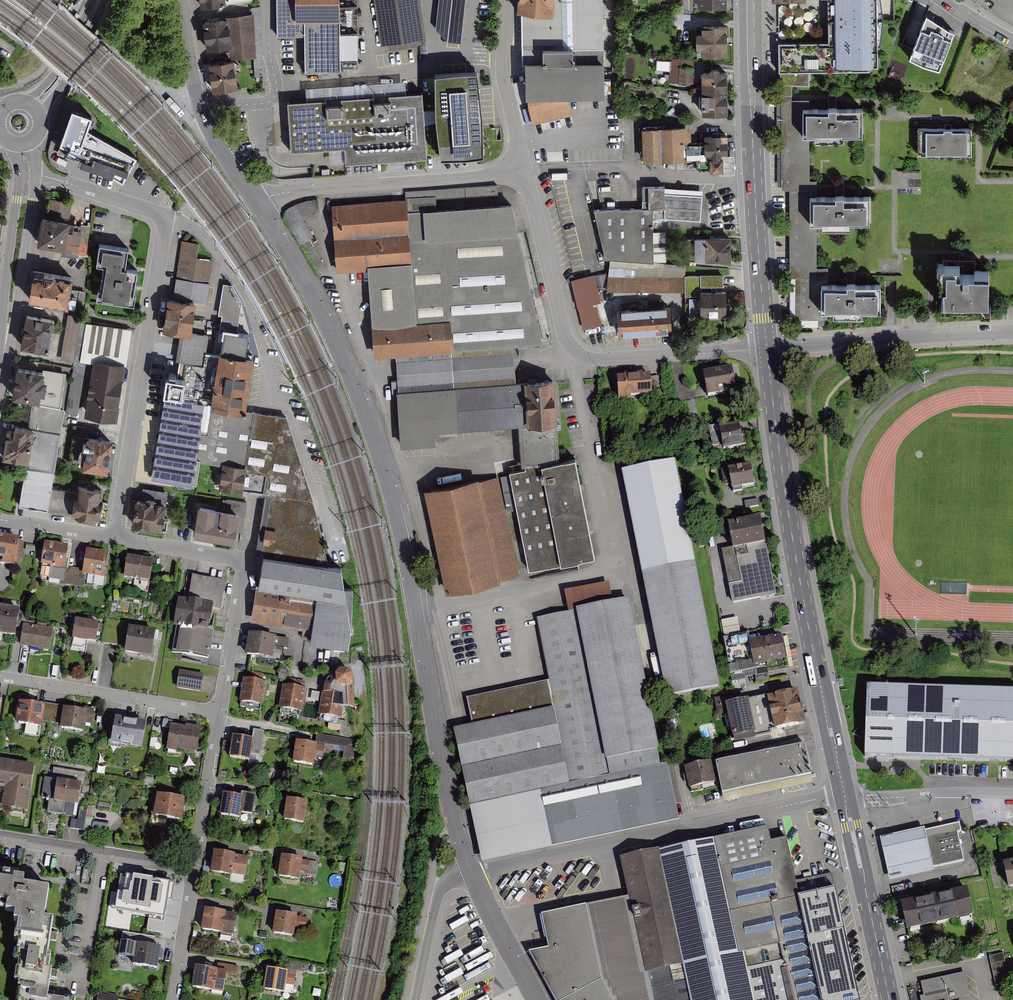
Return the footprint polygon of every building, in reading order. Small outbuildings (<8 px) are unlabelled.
[(338,70),(337,0),(274,0),(275,35),(302,35),(303,71),(305,71),(338,70)] [(426,40),(420,0),(373,0),(380,47),(426,40)] [(445,42),(461,44),(466,0),(439,0),(436,33),(446,34),(445,42)] [(518,6),(520,100),(605,97),(604,0),(519,0),(518,6)] [(828,40),(779,41),(779,70),(844,69),(871,69),(871,64),(880,64),(879,0),(828,0),(828,39),(828,40)] [(926,12),(909,56),(924,64),(940,68),(954,29),(949,27),(926,12)] [(250,14),(223,18),(224,19),(228,44),(229,55),(252,55),(250,14)] [(206,47),(228,44),(224,19),(202,23),(206,47)] [(726,28),(702,28),(702,56),(727,56),(726,28)] [(670,83),(683,83),(683,59),(670,60),(670,83)] [(669,70),(670,61),(659,60),(657,69),(669,70)] [(212,89),(234,86),(230,61),(208,65),(212,89)] [(435,110),(436,122),(441,157),(467,157),(483,154),(482,118),(477,71),(461,71),(435,74),(435,107),(435,110)] [(727,74),(704,74),(703,115),(727,115),(727,74)] [(306,99),(288,101),(291,149),(345,146),(346,162),(427,156),(424,123),(423,110),(422,92),(306,99)] [(829,321),(830,310),(823,310),(823,285),(825,285),(825,270),(818,269),(821,225),(811,225),(811,199),(813,132),(804,131),(805,105),(811,105),(811,102),(793,101),(793,95),(782,95),(781,190),(789,189),(789,279),(796,280),(798,317),(829,321)] [(811,105),(805,105),(804,131),(813,132),(865,133),(866,106),(811,105)] [(85,130),(90,116),(70,109),(59,143),(66,146),(64,150),(120,182),(134,157),(85,130)] [(436,122),(435,110),(423,110),(424,123),(436,122)] [(691,128),(642,128),(642,165),(726,164),(726,140),(691,140),(691,128)] [(973,130),(920,129),(919,154),(972,155),(973,130)] [(642,207),(594,208),(606,258),(609,259),(607,290),(685,291),(685,265),(654,261),(653,222),(664,219),(701,221),(702,190),(664,186),(642,186),(642,207)] [(284,212),(315,273),(327,266),(302,218),(321,208),(315,196),(284,212)] [(871,199),(811,199),(811,225),(821,225),(872,225),(871,199)] [(404,213),(403,201),(331,204),(333,270),(354,269),(356,317),(372,316),(374,353),(393,352),(509,343),(538,342),(506,209),(404,213)] [(67,224),(40,220),(36,248),(63,252),(67,224)] [(732,240),(698,240),(697,260),(731,261),(732,240)] [(173,296),(203,301),(209,260),(194,258),(196,243),(182,241),(173,296)] [(123,251),(98,247),(95,266),(103,268),(98,300),(135,306),(140,274),(120,271),(123,251)] [(990,274),(941,274),(940,306),(990,306),(990,274)] [(72,279),(40,275),(39,282),(30,280),(27,303),(67,309),(72,279)] [(594,278),(574,283),(586,327),(602,323),(597,306),(601,305),(594,278)] [(825,285),(823,285),(823,310),(830,310),(881,310),(881,285),(825,285)] [(727,295),(701,295),(701,314),(727,314),(727,295)] [(188,331),(192,303),(167,299),(163,328),(182,331),(188,331)] [(637,301),(637,309),(666,308),(665,300),(637,301)] [(668,311),(619,314),(621,336),(670,332),(668,311)] [(55,322),(25,318),(20,350),(50,355),(55,322)] [(67,318),(62,361),(76,362),(81,319),(67,318)] [(219,353),(244,357),(247,334),(223,330),(219,353)] [(155,477),(194,483),(197,459),(193,459),(201,404),(195,404),(206,334),(188,331),(182,331),(173,395),(168,394),(155,477)] [(509,343),(393,352),(400,444),(432,442),(431,431),(458,429),(516,424),(513,384),(509,343)] [(217,353),(209,406),(242,411),(250,358),(244,357),(219,353),(217,353)] [(126,367),(95,362),(86,417),(117,422),(126,367)] [(45,372),(14,368),(10,400),(37,403),(38,396),(42,396),(45,372)] [(731,371),(706,376),(710,396),(736,391),(731,371)] [(631,395),(652,394),(651,376),(643,376),(642,373),(625,374),(626,377),(617,378),(619,402),(631,401),(631,395)] [(550,381),(513,384),(516,424),(517,438),(519,465),(522,465),(556,461),(550,381)] [(218,463),(243,466),(251,412),(242,411),(209,406),(201,404),(193,459),(197,459),(218,463)] [(284,417),(251,412),(243,466),(239,489),(269,493),(267,497),(312,503),(284,417)] [(33,431),(13,428),(12,433),(6,432),(2,459),(28,463),(33,431)] [(744,448),(741,428),(721,431),(724,452),(744,448)] [(112,442),(85,438),(81,469),(108,473),(112,442)] [(527,570),(592,557),(573,458),(556,461),(522,465),(522,468),(507,471),(527,570)] [(215,485),(239,489),(243,466),(218,463),(215,485)] [(642,577),(695,566),(674,463),(622,473),(636,544),(642,577)] [(755,488),(751,467),(728,471),(732,492),(755,488)] [(24,469),(21,507),(50,509),(53,471),(24,469)] [(500,477),(479,481),(500,582),(521,578),(500,477)] [(446,595),(500,583),(500,582),(479,481),(425,493),(446,595)] [(104,491),(77,486),(72,516),(99,521),(104,491)] [(325,564),(312,503),(267,497),(258,553),(262,554),(321,563),(325,564)] [(167,507),(135,502),(130,529),(162,535),(167,507)] [(238,515),(197,508),(192,538),(232,545),(238,515)] [(766,547),(762,522),(731,527),(735,553),(766,547)] [(20,541),(0,538),(0,565),(16,567),(20,541)] [(67,546),(44,542),(40,567),(63,571),(67,546)] [(776,596),(766,547),(735,553),(741,584),(729,587),(733,604),(776,596)] [(104,580),(108,555),(86,552),(83,577),(104,580)] [(299,638),(310,641),(348,645),(351,589),(345,589),(340,568),(321,563),(262,554),(252,617),(302,625),(299,638)] [(149,585),(152,562),(127,559),(124,581),(149,585)] [(720,688),(695,566),(642,577),(667,699),(720,688)] [(214,577),(183,573),(175,623),(186,625),(185,631),(193,632),(192,635),(181,633),(177,654),(209,660),(214,631),(206,630),(214,577)] [(658,764),(624,600),(534,619),(549,691),(569,783),(658,764)] [(18,612),(0,609),(0,637),(15,639),(18,612)] [(724,635),(740,634),(738,619),(722,620),(724,635)] [(98,624),(75,621),(73,640),(96,643),(98,624)] [(51,650),(53,628),(25,625),(23,647),(51,650)] [(155,632),(129,629),(126,655),(152,658),(155,632)] [(276,639),(248,635),(245,657),(273,661),(276,639)] [(787,661),(782,637),(749,643),(755,668),(787,661)] [(180,672),(177,690),(201,694),(202,691),(204,676),(180,672)] [(323,699),(321,715),(340,719),(342,709),(354,708),(352,676),(349,672),(340,672),(336,677),(333,677),(326,684),(324,694),(322,694),(321,699),(322,699),(323,699)] [(268,684),(245,680),(241,704),(264,708),(268,684)] [(867,686),(865,757),(1012,762),(1012,691),(867,686)] [(308,691),(284,688),(281,711),(305,714),(308,691)] [(537,790),(569,783),(549,691),(466,708),(470,727),(452,730),(468,805),(529,792),(537,790)] [(797,692),(771,698),(777,726),(773,727),(774,734),(804,728),(803,720),(797,692)] [(718,716),(728,714),(735,747),(755,742),(746,701),(737,703),(735,694),(714,698),(718,716)] [(64,707),(44,704),(44,708),(42,723),(61,726),(64,711),(64,707)] [(44,708),(18,705),(15,727),(41,730),(42,723),(44,708)] [(87,714),(64,711),(61,726),(60,732),(84,735),(87,714)] [(678,718),(668,719),(669,734),(679,733),(678,718)] [(145,724),(113,719),(109,747),(142,751),(145,724)] [(200,730),(171,726),(168,751),(197,755),(200,730)] [(253,741),(233,738),(230,760),(250,763),(253,741)] [(326,747),(296,743),(293,766),(315,769),(316,759),(324,760),(326,747)] [(807,745),(717,764),(724,793),(813,774),(807,745)] [(0,762),(0,790),(5,790),(2,811),(28,815),(35,767),(0,762)] [(673,803),(665,763),(658,764),(569,783),(537,790),(545,830),(673,803)] [(711,764),(687,770),(691,790),(715,785),(711,764)] [(81,786),(56,782),(53,804),(77,808),(81,786)] [(540,845),(529,792),(468,805),(479,857),(540,845)] [(223,793),(219,815),(239,819),(243,797),(223,793)] [(185,801),(157,797),(154,820),(182,824),(185,801)] [(307,804),(287,802),(284,824),(304,826),(307,804)] [(959,821),(925,828),(933,866),(964,859),(958,831),(961,830),(959,821)] [(934,870),(933,866),(925,828),(924,826),(879,835),(889,880),(934,870)] [(620,858),(650,999),(857,999),(833,889),(797,896),(785,839),(768,842),(765,828),(620,858)] [(234,856),(214,853),(211,875),(231,878),(232,876),(234,858),(234,856)] [(301,860),(281,857),(278,879),(298,882),(301,860)] [(249,860),(234,858),(232,876),(247,878),(249,860)] [(1003,865),(1009,890),(1012,889),(1012,863),(1003,865)] [(170,879),(120,871),(114,911),(149,916),(147,929),(162,931),(170,879)] [(4,906),(3,915),(11,917),(10,925),(14,926),(11,944),(16,945),(13,963),(16,964),(12,984),(17,985),(14,999),(57,999),(48,998),(53,971),(47,970),(49,957),(45,956),(51,923),(41,921),(46,894),(19,889),(21,883),(12,881),(13,875),(0,872),(0,905),(4,906)] [(967,888),(902,902),(907,927),(973,912),(967,888)] [(539,914),(546,947),(530,952),(555,999),(610,999),(597,978),(584,904),(539,914)] [(226,913),(205,910),(202,932),(223,935),(225,915),(226,913)] [(297,917),(277,914),(274,936),(294,939),(297,917)] [(237,917),(225,915),(223,935),(234,936),(237,917)] [(158,966),(161,944),(121,938),(119,952),(133,954),(132,962),(158,966)] [(1003,953),(989,955),(995,985),(1009,983),(1003,953)] [(227,971),(226,975),(237,977),(239,967),(214,963),(213,969),(227,971)] [(195,966),(191,988),(223,993),(226,975),(227,971),(213,969),(195,966)] [(288,974),(268,971),(265,993),(285,996),(288,974)] [(964,971),(921,981),(924,994),(920,995),(921,999),(949,999),(969,994),(964,971)]
